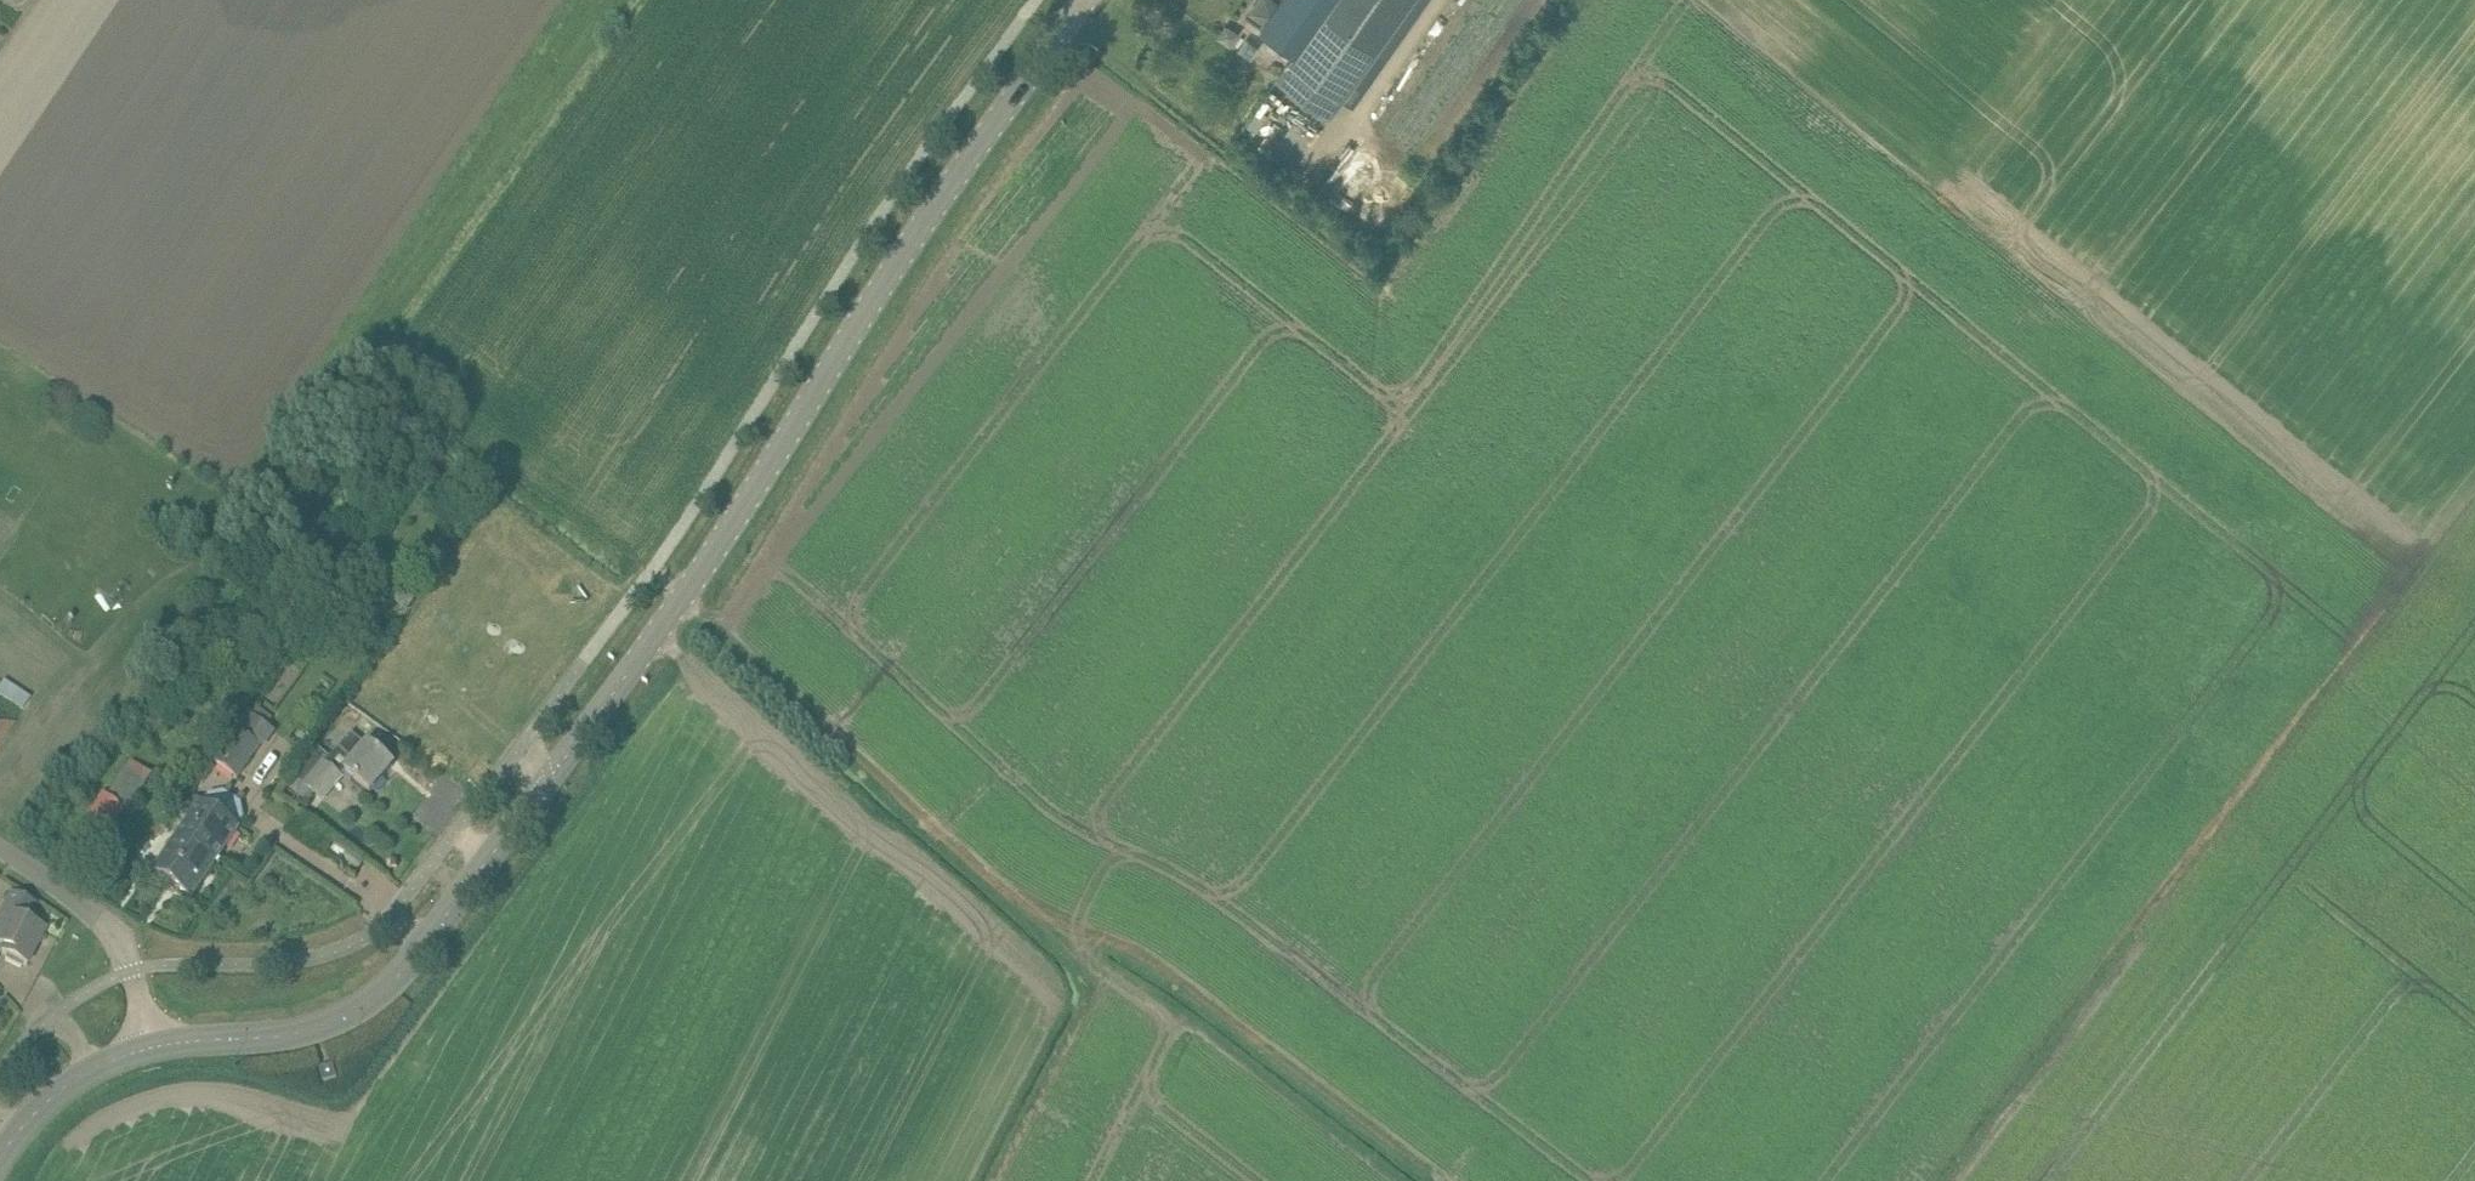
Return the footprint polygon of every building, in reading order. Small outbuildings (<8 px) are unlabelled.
[(1261,27),(1339,83),(1360,53),(1316,22),(1306,15),(1294,6),(1298,0),(1280,0),(1261,27)] [(1324,10),(1320,16),(1376,55),(1414,0),(1331,0),(1324,10)] [(1315,3),(1306,15),(1316,22),(1320,16),(1324,10),(1315,3)] [(23,708),(29,696),(0,681),(0,697),(23,708)] [(15,721),(0,710),(0,743),(15,721)] [(240,730),(217,763),(237,778),(261,745),(240,730)] [(393,765),(375,749),(369,743),(366,746),(351,734),(339,748),(354,761),(346,771),(370,792),(393,765)] [(317,746),(312,752),(293,774),(323,799),(342,777),(325,763),(331,757),(317,746)] [(145,757),(140,765),(134,761),(109,796),(129,810),(153,774),(151,773),(157,765),(145,757)] [(195,797),(182,816),(201,829),(190,846),(216,863),(240,827),(238,826),(243,817),(241,802),(224,791),(210,794),(204,803),(195,797)] [(201,829),(182,816),(188,821),(154,871),(192,897),(216,863),(190,846),(201,829)] [(0,915),(0,916),(0,946),(3,947),(1,952),(27,965),(44,931),(27,922),(36,905),(12,893),(0,915)] [(333,1064),(320,1068),(324,1081),(337,1077),(333,1064)]
